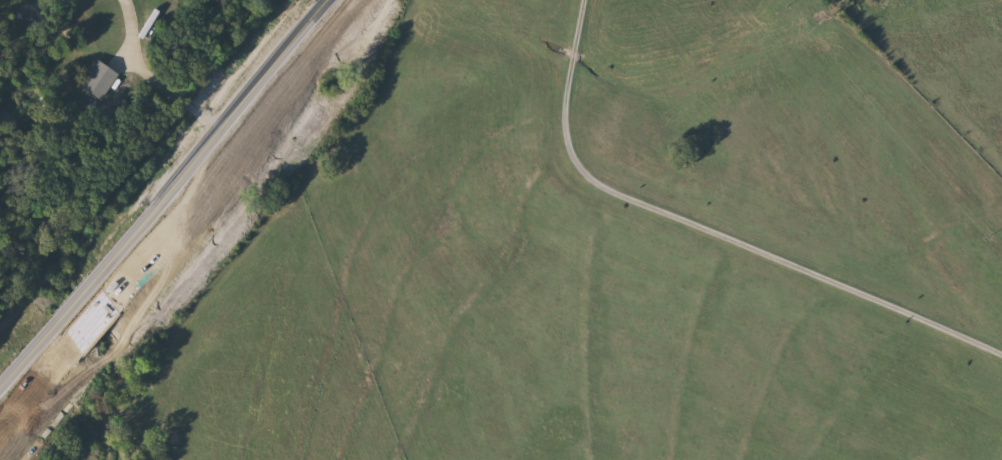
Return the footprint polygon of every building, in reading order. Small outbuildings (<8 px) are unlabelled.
[(105,98),(82,85),(98,57),(121,69),(105,98)]
